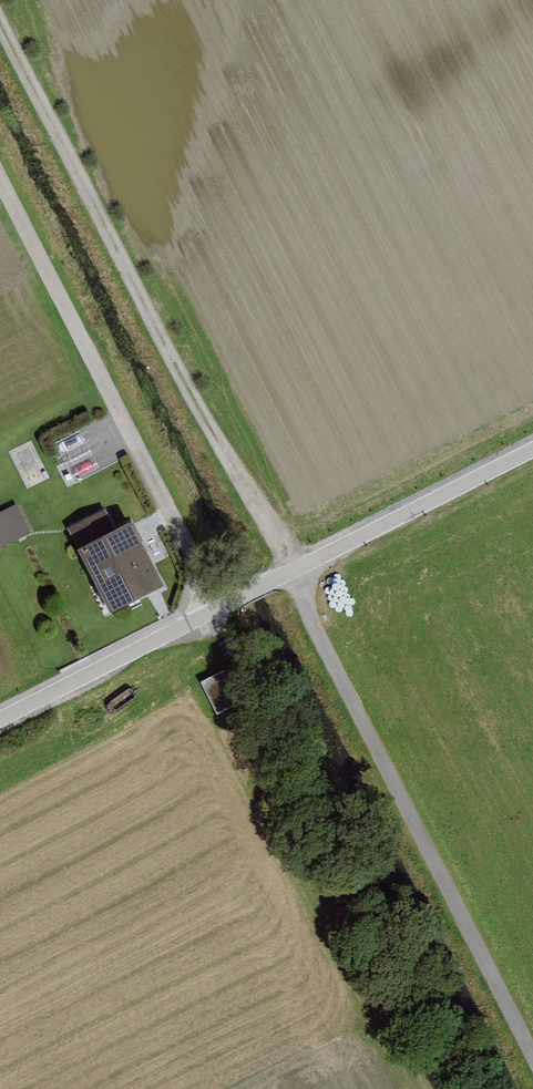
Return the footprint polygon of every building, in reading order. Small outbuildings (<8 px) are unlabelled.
[(0,513),(0,536),(5,546),(34,531),(19,503),(0,513)] [(108,513),(75,532),(84,547),(117,527),(108,513)] [(164,591),(131,526),(78,553),(111,618),(164,591)]
